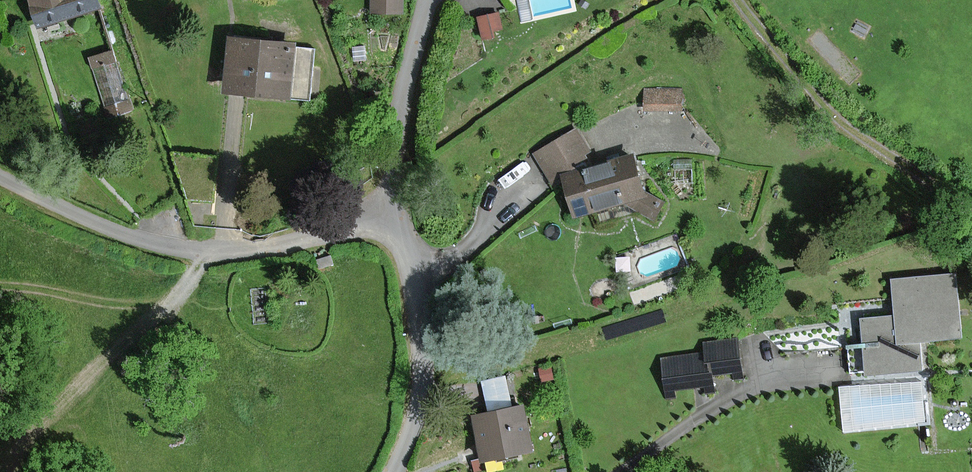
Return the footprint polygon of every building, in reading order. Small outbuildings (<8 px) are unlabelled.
[(38,27),(98,8),(96,0),(29,0),(38,27)] [(371,15),(403,16),(404,0),(371,0),(371,15)] [(500,29),(497,13),(476,18),(481,41),(492,38),(490,32),(500,29)] [(312,44),(230,38),(226,92),(308,98),(312,44)] [(117,51),(89,58),(102,103),(130,95),(117,51)] [(680,92),(644,90),(643,108),(678,111),(680,92)] [(571,136),(535,156),(549,184),(561,176),(574,214),(618,202),(655,226),(666,209),(639,194),(630,164),(582,171),(576,158),(583,149),(571,136)] [(861,347),(848,349),(851,380),(925,372),(923,344),(964,340),(957,274),(890,281),(893,318),(859,322),(861,347)] [(704,358),(661,362),(664,392),(708,387),(707,374),(735,371),(732,339),(703,342),(704,358)] [(519,410),(471,420),(480,462),(528,452),(519,410)]
